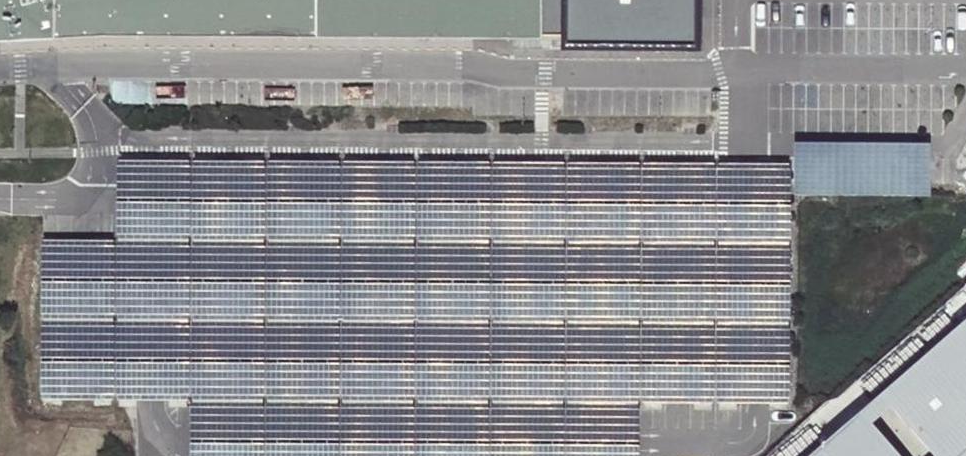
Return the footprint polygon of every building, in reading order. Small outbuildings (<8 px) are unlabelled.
[(106,45),(541,47),(541,44),(570,44),(570,58),(710,58),(710,0),(0,0),(0,50),(106,45)] [(965,333),(825,455),(965,455),(965,333)]
